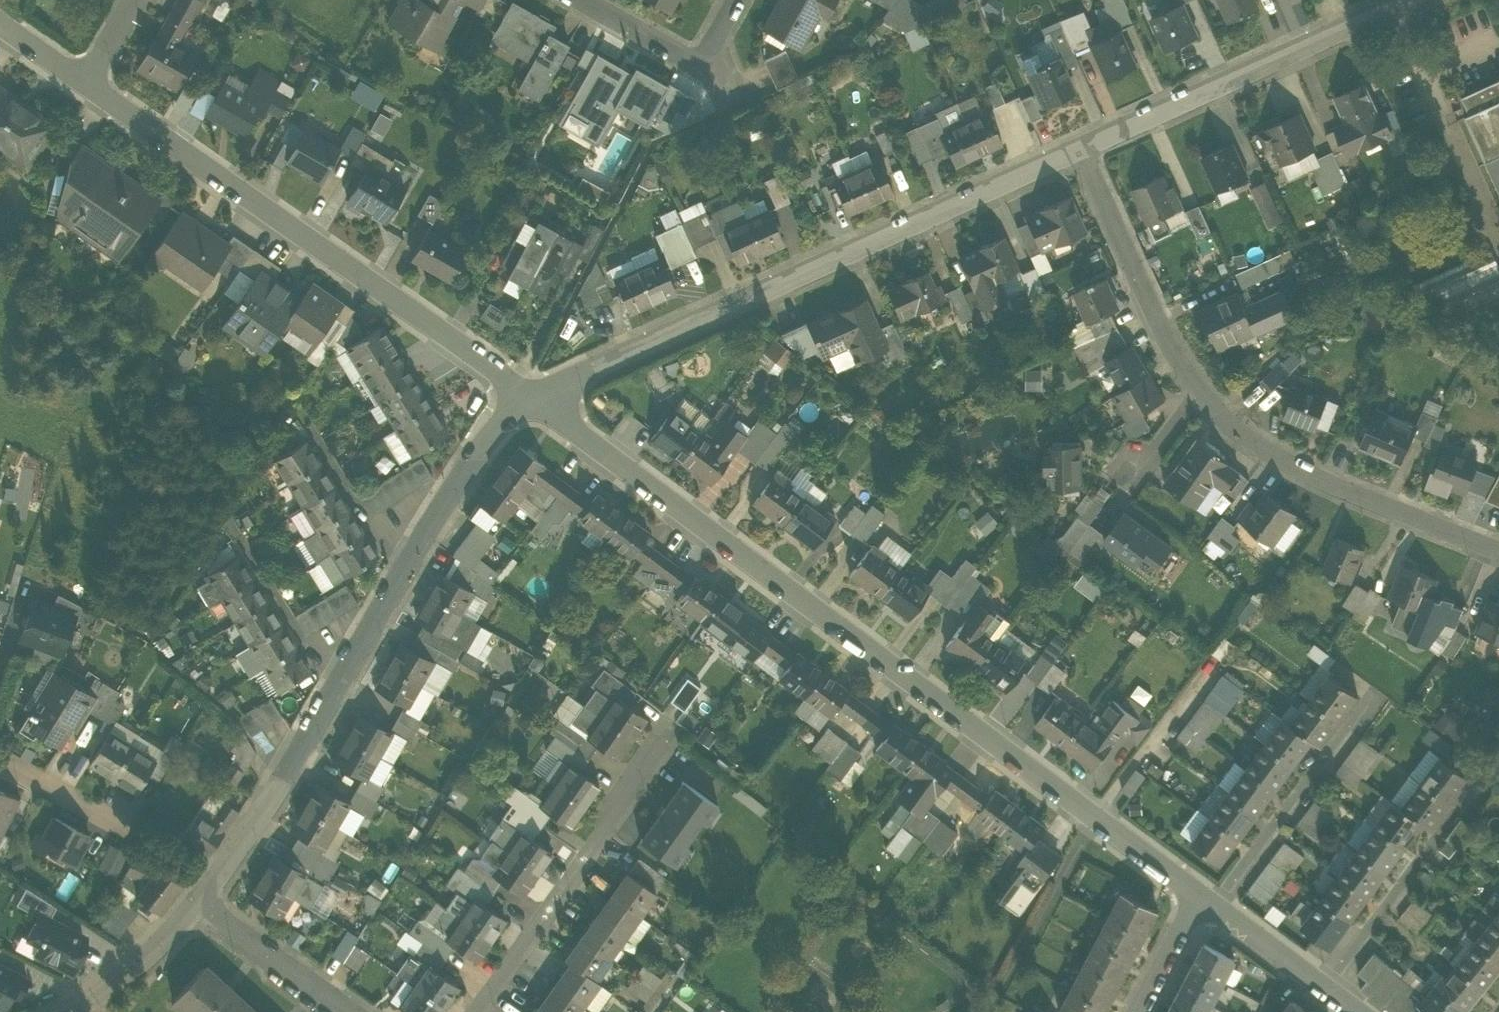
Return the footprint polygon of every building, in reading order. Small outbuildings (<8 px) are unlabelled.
[(203,1),(202,0),(178,0),(176,4),(194,15),(203,1)] [(227,0),(224,0),(215,16),(223,21),(233,4),(227,0)] [(464,0),(427,0),(426,2),(423,0),(400,0),(396,8),(400,10),(393,22),(422,38),(426,31),(441,39),(464,0)] [(487,19),(498,0),(482,0),(477,8),(475,12),(487,19)] [(670,11),(676,0),(650,0),(670,11)] [(798,49),(819,12),(827,17),(836,0),(782,0),(776,12),(773,11),(763,29),(798,49)] [(782,0),(780,0),(773,11),(776,12),(782,0)] [(957,7),(954,0),(927,0),(920,3),(916,0),(894,0),(888,8),(881,17),(904,30),(920,24),(957,7)] [(981,7),(994,17),(1004,5),(997,0),(987,0),(981,7)] [(1117,25),(1118,25),(1132,19),(1124,0),(1101,0),(1104,6),(1108,4),(1117,25)] [(1229,22),(1235,19),(1235,21),(1255,12),(1254,10),(1260,8),(1256,0),(1219,0),(1229,22)] [(517,88),(538,99),(569,44),(550,34),(555,25),(512,1),(502,19),(510,24),(499,44),(501,46),(503,42),(534,59),(532,63),(517,88)] [(1152,17),(1167,50),(1170,48),(1171,49),(1195,38),(1194,37),(1198,36),(1183,3),(1182,3),(1152,17)] [(186,29),(194,15),(176,4),(168,19),(186,29)] [(1120,29),(1118,25),(1117,25),(1108,4),(1104,6),(1098,8),(1104,23),(1106,22),(1111,33),(1120,29)] [(1072,49),(1073,50),(1089,43),(1094,40),(1089,29),(1091,28),(1083,10),(1059,20),(1062,26),(1072,49)] [(168,19),(158,36),(176,46),(186,29),(168,19)] [(510,24),(502,19),(490,40),(499,44),(510,24)] [(1118,25),(1120,29),(1134,23),(1132,19),(1118,25)] [(1041,28),(1043,34),(1048,32),(1062,26),(1059,20),(1041,28)] [(1089,29),(1094,40),(1111,33),(1106,22),(1104,23),(1091,28),(1089,29)] [(929,42),(920,24),(904,30),(913,49),(929,42)] [(1057,52),(1060,54),(1072,49),(1062,26),(1048,32),(1057,52)] [(1120,29),(1111,33),(1094,40),(1089,43),(1105,78),(1136,64),(1120,29)] [(426,31),(422,38),(444,51),(448,44),(441,39),(426,31)] [(1048,32),(1043,34),(1044,41),(1033,45),(1036,50),(1043,65),(1058,58),(1060,54),(1057,52),(1048,32)] [(194,56),(176,46),(158,36),(156,35),(138,67),(153,76),(155,72),(177,85),(194,56)] [(503,42),(501,46),(532,63),(534,59),(503,42)] [(588,69),(597,54),(586,48),(577,63),(588,69)] [(763,60),(776,88),(798,79),(785,50),(763,60)] [(1020,57),(1042,106),(1074,92),(1058,58),(1043,65),(1036,50),(1020,57)] [(632,75),(633,72),(598,52),(597,54),(588,69),(566,109),(604,132),(617,110),(615,109),(605,128),(586,118),(589,113),(572,104),(585,81),(586,82),(593,69),(600,57),(632,75)] [(620,75),(630,78),(632,75),(600,57),(593,69),(616,82),(620,75)] [(633,72),(632,75),(630,78),(631,78),(636,69),(666,86),(667,85),(636,67),(633,72)] [(605,128),(615,109),(617,106),(618,107),(620,105),(647,121),(666,86),(636,69),(631,78),(630,78),(620,75),(616,82),(593,69),(586,82),(585,81),(572,104),(589,113),(586,118),(605,128)] [(223,121),(247,134),(258,114),(262,116),(266,109),(277,89),(260,79),(254,90),(233,78),(228,86),(222,83),(205,113),(222,123),(223,121)] [(1486,162),(1498,156),(1498,79),(1462,96),(1470,114),(1465,116),(1486,162)] [(984,86),(994,107),(1004,102),(995,81),(984,86)] [(647,121),(648,121),(667,132),(703,115),(695,97),(668,82),(667,85),(666,86),(647,121)] [(1336,97),(1348,124),(1351,129),(1365,122),(1379,116),(1378,115),(1364,84),(1336,97)] [(26,167),(55,125),(0,86),(0,148),(26,167)] [(266,109),(280,117),(291,97),(277,89),(266,109)] [(973,94),(956,102),(964,121),(981,113),(979,108),(973,94)] [(1020,99),(1030,121),(1041,116),(1031,94),(1020,99)] [(947,128),(964,121),(956,102),(954,102),(953,101),(951,101),(952,103),(934,111),(937,117),(940,125),(945,124),(947,128)] [(648,121),(647,121),(620,105),(618,107),(617,106),(615,109),(617,110),(645,126),(648,121)] [(981,113),(964,121),(979,155),(1002,145),(985,106),(979,108),(981,113)] [(381,108),(372,124),(385,131),(394,115),(381,108)] [(604,132),(566,109),(557,125),(596,147),(604,132)] [(1393,109),(1383,113),(1392,133),(1402,128),(1393,109)] [(1374,141),(1392,133),(1383,113),(1378,115),(1379,116),(1365,122),(1374,141)] [(1300,116),(1268,130),(1275,146),(1284,166),(1316,151),(1300,116)] [(956,165),(979,155),(964,121),(947,128),(945,124),(940,125),(937,117),(917,126),(931,157),(943,151),(943,150),(948,148),(949,149),(956,165)] [(1348,153),(1374,141),(1365,122),(1351,129),(1348,124),(1337,129),(1348,153)] [(903,132),(917,163),(931,157),(917,126),(903,132)] [(339,149),(353,157),(362,142),(365,136),(352,128),(339,149)] [(1326,134),(1341,165),(1352,160),(1348,153),(1337,129),(1326,134)] [(302,172),(321,183),(339,149),(304,130),(294,148),(287,160),(304,170),(302,172)] [(875,135),(884,155),(896,150),(895,148),(886,130),(875,135)] [(1266,150),(1275,146),(1268,130),(1259,134),(1266,150)] [(60,155),(71,163),(84,145),(66,132),(60,155)] [(272,163),(282,169),(287,160),(294,148),(284,142),(272,163)] [(378,151),(362,142),(353,157),(351,162),(365,170),(367,167),(368,168),(378,151)] [(1203,158),(1219,193),(1250,179),(1234,144),(1203,158)] [(75,219),(122,252),(150,213),(153,209),(144,203),(152,192),(150,191),(133,179),(127,188),(100,169),(106,160),(84,145),(71,163),(61,204),(78,215),(75,219)] [(872,162),(870,158),(866,149),(849,156),(855,170),(872,162)] [(378,151),(368,168),(384,177),(393,160),(378,151)] [(1316,151),(1284,166),(1290,180),(1312,170),(1322,165),(1319,158),(1316,151)] [(1312,170),(1323,196),(1349,184),(1334,152),(1319,158),(1322,165),(1312,170)] [(836,173),(838,177),(855,170),(849,156),(848,155),(831,162),(836,173)] [(872,162),(855,170),(870,204),(893,194),(877,158),(876,155),(870,158),(872,162)] [(1486,162),(1498,191),(1498,156),(1486,162)] [(405,190),(384,177),(368,168),(367,167),(365,170),(348,200),(363,208),(364,206),(388,219),(405,190)] [(656,167),(643,168),(635,182),(648,189),(664,186),(656,167)] [(847,215),(870,204),(855,170),(838,177),(836,173),(824,178),(830,193),(836,190),(847,215)] [(764,181),(776,207),(790,201),(778,175),(764,181)] [(1148,224),(1149,224),(1164,217),(1171,230),(1190,220),(1186,211),(1183,208),(1177,195),(1173,197),(1169,189),(1163,175),(1147,182),(1146,179),(1135,184),(1136,187),(1133,189),(1148,224)] [(604,201),(609,192),(582,176),(576,185),(604,201)] [(1255,187),(1272,226),(1286,220),(1285,218),(1282,212),(1268,181),(1255,187)] [(150,213),(160,220),(174,200),(154,186),(150,191),(152,192),(144,203),(153,209),(150,213)] [(1174,187),(1169,189),(1173,197),(1177,195),(1174,187)] [(417,214),(431,222),(443,201),(429,193),(417,214)] [(1068,196),(1037,210),(1054,245),(1084,232),(1068,196)] [(700,199),(675,210),(681,223),(706,212),(700,199)] [(741,210),(746,220),(769,209),(764,200),(741,210)] [(717,235),(723,232),(722,230),(746,220),(741,210),(738,202),(708,216),(717,235)] [(1190,220),(1198,237),(1211,231),(1199,205),(1186,211),(1190,220)] [(667,229),(681,223),(675,210),(673,206),(659,213),(667,229)] [(769,209),(746,220),(761,254),(784,244),(769,210),(769,209)] [(1041,251),(1054,245),(1037,210),(1025,216),(1027,222),(1041,251)] [(173,257),(206,280),(215,267),(222,257),(230,246),(226,244),(181,212),(154,250),(170,261),(173,257)] [(706,212),(681,223),(692,247),(717,235),(708,216),(706,212)] [(505,256),(515,262),(538,220),(528,215),(527,214),(524,220),(521,226),(511,244),(505,256)] [(524,220),(514,214),(511,220),(521,226),(524,220)] [(1172,232),(1171,230),(1164,217),(1149,224),(1156,240),(1172,232)] [(546,225),(538,220),(515,262),(510,270),(510,271),(527,281),(533,271),(555,229),(546,225)] [(549,220),(546,225),(555,229),(556,230),(558,224),(556,223),(549,220)] [(738,265),(761,254),(746,220),(722,230),(723,232),(734,257),(738,265)] [(1016,227),(1029,256),(1041,251),(1027,222),(1016,227)] [(580,250),(591,256),(604,230),(593,223),(582,244),(583,245),(580,250)] [(696,256),(692,247),(681,223),(667,229),(655,235),(670,268),(696,256)] [(550,280),(556,269),(573,239),(556,230),(555,229),(533,271),(550,280)] [(435,272),(451,281),(466,254),(427,231),(413,255),(437,269),(435,272)] [(717,235),(729,259),(734,257),(723,232),(717,235)] [(222,257),(239,268),(253,248),(233,234),(226,244),(230,246),(222,257)] [(1003,236),(976,249),(990,282),(1017,270),(1018,270),(1003,236)] [(582,244),(573,239),(556,269),(567,275),(577,256),(580,250),(583,245),(582,244)] [(280,267),(253,248),(239,268),(238,270),(253,281),(257,275),(269,283),(273,278),(280,267)] [(1025,288),(1017,270),(990,282),(976,249),(959,256),(974,288),(983,307),(1024,288),(1025,288)] [(580,250),(577,256),(587,262),(591,256),(580,250)] [(655,250),(632,260),(636,269),(659,259),(655,250)] [(1468,328),(1498,314),(1498,267),(1491,250),(1427,279),(1411,286),(1420,305),(1436,298),(1444,317),(1460,310),(1468,328)] [(1034,267),(1038,274),(1049,269),(1041,251),(1029,256),(1034,267)] [(1278,254),(1264,261),(1270,275),(1284,269),(1278,254)] [(500,265),(510,270),(515,262),(505,256),(500,265)] [(222,257),(215,267),(232,278),(238,270),(239,268),(222,257)] [(659,259),(636,269),(652,303),(675,292),(659,259)] [(613,279),(636,269),(632,260),(609,270),(613,279)] [(1244,286),(1270,275),(1264,261),(1238,272),(1244,286)] [(1024,288),(1028,299),(1045,291),(1038,274),(1034,267),(1022,273),(1018,270),(1017,270),(1025,288),(1024,288)] [(629,313),(652,303),(636,269),(613,279),(620,294),(629,313)] [(237,302),(253,281),(238,270),(232,278),(222,292),(237,302)] [(527,281),(510,271),(508,275),(509,276),(503,287),(518,295),(525,285),(527,281)] [(545,290),(550,280),(533,271),(527,281),(545,290)] [(927,272),(901,284),(915,314),(946,300),(943,294),(938,296),(927,272)] [(579,291),(589,310),(603,303),(591,279),(589,273),(579,291)] [(278,332),(308,353),(309,353),(336,314),(344,302),(313,280),(301,298),(297,303),(293,309),(281,300),(285,294),(269,283),(257,275),(253,281),(237,302),(227,317),(268,346),(278,332)] [(591,279),(603,303),(612,298),(601,275),(591,279)] [(301,298),(273,278),(269,283),(285,294),(281,300),(293,309),(297,303),(301,298)] [(542,294),(545,290),(527,281),(525,285),(542,294)] [(1075,293),(1090,325),(1112,315),(1120,312),(1105,281),(1094,286),(1094,285),(1075,293)] [(901,321),(915,314),(901,284),(887,290),(901,321)] [(949,291),(958,312),(969,307),(959,286),(949,291)] [(963,293),(978,324),(988,320),(982,307),(983,307),(974,288),(963,293)] [(1258,319),(1252,322),(1254,326),(1256,330),(1255,331),(1256,333),(1257,333),(1296,315),(1285,292),(1252,307),(1258,319)] [(1210,330),(1218,348),(1240,338),(1238,334),(1254,326),(1252,322),(1239,294),(1199,312),(1208,332),(1210,330)] [(847,343),(849,343),(877,330),(878,330),(878,329),(864,299),(860,301),(858,297),(845,303),(847,307),(834,313),(847,343)] [(354,309),(344,302),(336,314),(347,321),(351,315),(354,309)] [(480,316),(500,330),(509,315),(490,302),(480,316)] [(839,366),(853,359),(856,358),(849,343),(847,343),(834,313),(808,325),(806,326),(814,341),(817,339),(822,348),(825,354),(828,352),(839,366)] [(321,362),(329,349),(336,339),(347,321),(336,314),(309,353),(321,362)] [(347,321),(336,339),(346,347),(366,335),(351,315),(347,321)] [(1090,325),(1096,337),(1117,327),(1112,315),(1090,325)] [(268,346),(227,317),(222,325),(263,354),(268,346)] [(783,338),(806,354),(822,348),(817,339),(814,341),(806,326),(808,325),(807,321),(781,332),(783,338)] [(884,346),(891,362),(907,355),(892,322),(878,329),(878,330),(877,330),(884,346)] [(1069,335),(1075,346),(1090,339),(1096,337),(1090,325),(1069,335)] [(352,382),(363,374),(397,353),(381,326),(366,335),(346,347),(347,349),(336,356),(352,382)] [(1240,338),(1255,331),(1256,330),(1254,326),(1238,334),(1240,338)] [(1130,348),(1117,327),(1096,337),(1090,339),(1104,364),(1107,362),(1130,348)] [(884,346),(877,330),(849,343),(856,358),(853,359),(854,362),(859,360),(858,357),(884,346)] [(770,336),(760,351),(781,365),(791,350),(770,336)] [(347,349),(346,347),(336,339),(329,349),(336,356),(347,349)] [(1104,364),(1090,339),(1075,346),(1090,372),(1104,364)] [(158,352),(173,363),(179,354),(163,344),(157,352),(158,352)] [(1107,362),(1124,389),(1134,383),(1148,375),(1132,347),(1130,348),(1107,362)] [(414,380),(397,353),(363,374),(380,401),(414,380)] [(189,362),(179,354),(173,363),(184,370),(189,362)] [(1260,380),(1269,389),(1284,375),(1275,366),(1260,380)] [(431,407),(414,380),(380,401),(388,415),(396,428),(431,407)] [(1138,390),(1134,383),(1124,389),(1115,395),(1129,420),(1143,412),(1164,400),(1153,381),(1138,390)] [(1285,418),(1317,431),(1329,402),(1297,389),(1285,418)] [(378,421),(388,415),(380,401),(370,407),(378,421)] [(1317,431),(1325,434),(1337,405),(1329,402),(1317,431)] [(448,434),(431,407),(396,428),(413,455),(448,434)] [(652,439),(681,461),(700,435),(687,425),(689,422),(673,410),(652,439)] [(1359,449),(1401,466),(1413,435),(1417,426),(1416,425),(1375,410),(1359,449)] [(1413,435),(1426,441),(1435,424),(1439,417),(1422,410),(1416,425),(1417,426),(1413,435)] [(1131,433),(1137,434),(1151,425),(1143,412),(1129,420),(1125,423),(1131,433)] [(726,420),(724,423),(743,438),(746,434),(726,420)] [(712,439),(715,441),(732,453),(735,448),(743,438),(724,423),(712,439)] [(1425,444),(1438,449),(1446,428),(1435,424),(1426,441),(1425,444)] [(413,455),(396,428),(383,437),(399,464),(413,455)] [(735,448),(754,463),(769,442),(751,428),(746,434),(743,438),(735,448)] [(713,444),(700,435),(681,461),(710,483),(732,453),(715,441),(713,444)] [(1200,439),(1177,470),(1176,472),(1207,494),(1215,482),(1228,464),(1229,462),(1224,459),(1225,458),(1217,453),(1218,452),(1200,439)] [(275,460),(290,483),(320,464),(306,441),(275,460)] [(781,450),(769,442),(754,463),(766,471),(781,450)] [(500,472),(501,473),(525,491),(534,479),(544,466),(545,464),(520,446),(500,472)] [(1032,470),(1033,487),(1082,486),(1081,446),(1049,447),(1049,454),(1046,454),(1047,470),(1032,470)] [(1449,485),(1466,492),(1468,489),(1475,469),(1478,462),(1444,449),(1436,472),(1435,474),(1448,479),(1447,484),(1449,485)] [(421,458),(410,464),(423,485),(433,478),(430,472),(421,458)] [(335,487),(320,464),(290,483),(304,506),(335,487)] [(410,464),(400,471),(412,491),(423,485),(410,464)] [(1215,482),(1236,497),(1249,479),(1228,464),(1215,482)] [(534,479),(552,493),(562,480),(544,466),(534,479)] [(1197,507),(1207,494),(1176,472),(1177,470),(1176,469),(1165,484),(1197,507)] [(1468,489),(1488,496),(1495,477),(1475,469),(1468,489)] [(400,471),(390,477),(402,497),(412,491),(400,471)] [(1435,474),(1436,472),(1433,471),(1427,487),(1446,494),(1449,485),(1447,484),(1448,479),(1435,474)] [(516,504),(525,491),(501,473),(468,516),(477,522),(493,534),(516,504)] [(754,503),(783,524),(803,498),(789,489),(792,485),(776,473),(754,503)] [(1486,500),(1498,505),(1498,476),(1488,496),(1486,500)] [(380,483),(392,503),(402,497),(390,477),(380,483)] [(552,493),(534,479),(525,491),(544,505),(552,493)] [(562,480),(552,493),(557,495),(561,498),(570,486),(562,480)] [(380,483),(369,489),(382,510),(392,503),(380,483)] [(571,507),(582,515),(591,502),(570,486),(561,498),(560,499),(571,507)] [(349,510),(335,487),(304,506),(318,529),(349,510)] [(17,488),(5,488),(4,500),(16,501),(17,488)] [(371,516),(382,510),(369,489),(359,496),(371,516)] [(525,491),(516,504),(538,520),(547,509),(547,507),(544,505),(525,491)] [(547,507),(557,495),(552,493),(544,505),(547,507)] [(1239,519),(1272,543),(1295,513),(1268,493),(1254,512),(1248,508),(1239,519)] [(597,494),(591,502),(582,515),(579,519),(591,528),(604,538),(623,513),(597,494)] [(547,509),(561,519),(571,507),(560,499),(561,498),(557,495),(547,507),(547,509)] [(1093,497),(1079,515),(1090,523),(1104,505),(1093,497)] [(815,508),(803,498),(783,524),(812,546),(834,517),(818,504),(815,508)] [(872,504),(866,513),(851,533),(863,543),(885,514),(872,504)] [(839,525),(851,533),(866,513),(854,505),(839,525)] [(303,538),(318,529),(304,506),(289,515),(303,538)] [(318,529),(333,552),(363,533),(349,510),(318,529)] [(988,510),(973,519),(981,532),(996,523),(988,510)] [(223,524),(232,539),(243,533),(240,529),(230,512),(227,517),(223,524)] [(1105,540),(1137,563),(1146,551),(1147,552),(1158,537),(1158,536),(1125,512),(1105,540)] [(650,533),(623,513),(604,538),(607,540),(631,558),(635,553),(644,541),(650,533)] [(1056,540),(1070,551),(1090,523),(1079,515),(1079,516),(1066,534),(1056,540)] [(1206,538),(1218,546),(1218,545),(1233,525),(1222,517),(1206,538)] [(493,534),(477,522),(475,526),(494,540),(496,537),(493,534)] [(1101,531),(1090,523),(1070,551),(1081,558),(1101,531)] [(452,555),(459,560),(490,583),(498,573),(479,558),(494,540),(475,526),(452,555)] [(595,551),(604,538),(591,528),(581,541),(595,551)] [(316,562),(319,560),(333,552),(318,529),(303,538),(302,539),(316,562)] [(899,565),(910,551),(885,532),(874,545),(899,565)] [(378,556),(363,533),(333,552),(347,575),(378,556)] [(1137,563),(1152,574),(1172,547),(1158,537),(1147,552),(1146,551),(1137,563)] [(1324,571),(1351,581),(1364,548),(1338,538),(1330,558),(1328,557),(1325,566),(1326,566),(1324,571)] [(644,560),(655,568),(664,556),(644,541),(635,553),(644,560)] [(207,571),(209,573),(237,555),(230,543),(222,549),(207,571)] [(850,574),(879,596),(899,570),(886,560),(888,557),(872,545),(850,574)] [(334,584),(347,575),(333,552),(319,560),(334,584)] [(238,554),(237,555),(209,573),(204,576),(206,580),(197,586),(209,606),(222,598),(253,579),(252,579),(246,569),(247,569),(238,554)] [(659,571),(665,575),(674,563),(664,556),(655,568),(659,571)] [(494,586),(490,583),(459,560),(449,578),(474,592),(473,593),(486,601),(494,586)] [(633,575),(648,586),(659,571),(655,568),(644,560),(633,575)] [(24,566),(16,563),(7,593),(15,595),(24,566)] [(694,578),(674,563),(665,575),(674,582),(685,590),(694,578)] [(1408,637),(1430,646),(1439,632),(1445,624),(1454,604),(1456,600),(1443,595),(1441,599),(1432,596),(1439,578),(1405,564),(1391,598),(1402,602),(1393,624),(1410,631),(1408,637)] [(911,579),(899,570),(879,596),(908,618),(930,588),(914,576),(911,579)] [(665,575),(659,571),(648,586),(663,598),(674,582),(665,575)] [(442,574),(429,595),(461,614),(473,593),(474,592),(449,578),(442,574)] [(936,596),(947,605),(963,584),(951,576),(936,596)] [(677,602),(702,620),(720,596),(695,577),(694,578),(685,590),(677,602)] [(222,598),(236,621),(267,602),(253,579),(222,598)] [(1356,610),(1359,605),(1369,590),(1357,582),(1344,602),(1356,610)] [(346,584),(335,590),(348,611),(358,604),(346,584)] [(974,593),(963,584),(947,605),(959,613),(974,593)] [(1371,587),(1369,590),(1359,605),(1371,613),(1383,595),(1371,587)] [(335,590),(325,597),(338,617),(348,611),(335,590)] [(75,617),(78,618),(84,607),(59,594),(52,607),(75,616),(75,617)] [(449,635),(452,630),(461,614),(429,595),(417,617),(433,626),(449,635)] [(727,639),(728,638),(735,629),(745,616),(746,614),(720,596),(702,620),(727,639)] [(325,597),(315,603),(328,623),(338,617),(325,597)] [(1498,641),(1498,602),(1491,599),(1478,633),(1498,641)] [(47,646),(62,652),(63,650),(75,617),(75,616),(52,607),(35,601),(21,638),(36,644),(46,648),(47,646)] [(236,621),(251,644),(282,625),(267,602),(236,621)] [(315,603),(305,609),(317,629),(328,623),(315,603)] [(946,646),(975,668),(995,641),(982,632),(994,616),(978,604),(946,646)] [(1439,632),(1451,637),(1452,637),(1457,629),(1465,608),(1454,604),(1445,624),(1439,632)] [(307,636),(317,629),(305,609),(294,616),(307,636)] [(480,625),(461,614),(452,630),(471,641),(480,625)] [(745,616),(735,629),(756,645),(757,644),(766,632),(745,616)] [(1153,630),(1160,635),(1168,625),(1161,620),(1153,630)] [(282,625),(251,644),(265,667),(296,648),(282,625)] [(433,626),(424,640),(440,649),(460,660),(471,641),(452,630),(449,635),(433,626)] [(762,647),(757,644),(756,645),(735,629),(728,638),(734,643),(734,644),(754,659),(761,648),(762,647)] [(1467,636),(1457,629),(1452,637),(1451,637),(1443,650),(1454,657),(1467,636)] [(761,648),(766,652),(776,639),(766,632),(757,644),(762,647),(761,648)] [(1210,654),(1221,661),(1234,644),(1223,636),(1210,654)] [(766,652),(787,668),(797,655),(776,639),(766,652)] [(432,664),(434,660),(440,649),(424,640),(416,654),(432,664)] [(1008,651),(995,641),(975,668),(1005,689),(1027,660),(1010,648),(1008,651)] [(1308,653),(1328,667),(1335,658),(1315,643),(1308,653)] [(42,662),(61,666),(67,652),(63,650),(62,652),(47,646),(46,648),(36,644),(31,658),(42,662)] [(252,675),(265,667),(251,644),(238,652),(252,675)] [(400,645),(388,666),(420,685),(432,664),(416,654),(400,645)] [(310,671),(296,648),(265,667),(267,670),(279,690),(310,671)] [(460,660),(440,649),(434,660),(453,671),(460,660)] [(780,677),(805,696),(824,671),(799,653),(797,655),(787,668),(780,677)] [(1026,677),(1037,685),(1052,665),(1041,657),(1026,677)] [(1063,674),(1052,665),(1037,685),(1049,694),(1063,674)] [(408,706),(420,685),(388,666),(375,688),(408,706)] [(591,686),(595,689),(596,689),(613,701),(616,698),(603,689),(613,675),(604,669),(591,686)] [(38,715),(60,678),(49,670),(26,707),(29,710),(38,715)] [(831,715),(839,705),(848,692),(850,691),(824,671),(805,696),(831,715)] [(1330,674),(1311,700),(1339,721),(1358,695),(1330,674)] [(636,692),(613,675),(603,689),(616,698),(616,697),(627,705),(636,692)] [(1225,675),(1207,700),(1225,713),(1244,689),(1225,675)] [(38,731),(61,746),(78,718),(82,720),(88,710),(94,699),(93,698),(60,678),(38,715),(29,710),(27,713),(29,714),(19,730),(33,738),(38,731)] [(670,701),(684,712),(701,688),(687,678),(670,701)] [(88,710),(103,719),(115,700),(121,692),(120,691),(103,681),(93,698),(94,699),(88,710)] [(596,689),(595,689),(584,705),(602,718),(613,701),(596,689)] [(867,706),(848,692),(839,705),(858,718),(867,706)] [(584,705),(568,694),(553,714),(560,719),(561,719),(588,738),(602,718),(584,705)] [(1095,769),(1117,739),(1100,727),(1098,730),(1086,721),(1073,711),(1075,708),(1059,696),(1037,725),(1066,747),(1095,769)] [(270,697),(260,703),(272,724),(283,717),(270,697)] [(613,701),(602,718),(632,739),(646,719),(627,705),(616,697),(616,698),(613,701)] [(125,707),(115,700),(103,719),(114,725),(125,707)] [(1106,719),(1100,727),(1117,739),(1123,731),(1128,735),(1126,734),(1139,718),(1114,700),(1102,716),(1106,719)] [(1207,738),(1225,713),(1207,700),(1188,724),(1207,738)] [(1321,746),(1339,721),(1311,700),(1293,725),(1313,740),(1321,746)] [(262,730),(272,724),(260,703),(249,710),(262,730)] [(874,712),(867,706),(858,718),(865,724),(874,712)] [(402,709),(396,719),(416,730),(421,720),(422,720),(402,709)] [(251,736),(262,730),(249,710),(239,716),(250,735),(251,736)] [(865,724),(884,738),(893,725),(874,712),(865,724)] [(379,756),(389,739),(392,734),(360,715),(347,737),(379,756)] [(1128,735),(1138,742),(1152,723),(1141,715),(1139,718),(1126,734),(1128,735)] [(617,760),(632,739),(602,718),(587,739),(597,746),(617,760)] [(415,731),(416,730),(396,719),(391,729),(410,740),(415,731)] [(588,738),(561,719),(560,719),(551,732),(555,736),(588,759),(597,746),(587,739),(588,738)] [(1294,765),(1313,740),(1293,725),(1285,719),(1266,744),(1294,765)] [(415,731),(424,736),(430,725),(421,720),(416,730),(415,731)] [(876,749),(901,768),(920,743),(894,724),(893,725),(884,738),(876,749)] [(1198,751),(1207,738),(1188,724),(1179,737),(1198,751)] [(807,754),(826,768),(847,740),(828,726),(807,754)] [(1424,738),(1443,752),(1450,743),(1431,729),(1424,738)] [(96,767),(114,778),(132,747),(109,733),(90,763),(96,767)] [(230,753),(235,757),(247,739),(244,733),(230,753)] [(160,754),(171,761),(183,742),(172,735),(160,754)] [(588,759),(555,736),(546,749),(567,765),(568,766),(569,764),(579,772),(588,759)] [(377,759),(379,756),(347,737),(334,759),(366,778),(377,759)] [(1362,738),(1343,763),(1362,777),(1381,752),(1362,738)] [(256,753),(247,739),(235,757),(220,779),(233,788),(256,753)] [(399,744),(389,739),(379,756),(392,764),(403,746),(399,744)] [(851,743),(847,740),(826,768),(840,778),(856,757),(860,750),(851,743)] [(941,789),(945,784),(934,776),(944,763),(945,762),(920,743),(901,768),(912,776),(896,798),(901,801),(912,810),(919,814),(924,808),(939,787),(941,789)] [(1276,789),(1294,765),(1266,744),(1248,768),(1276,789)] [(156,762),(132,747),(114,778),(137,792),(150,772),(156,762)] [(531,768),(544,778),(556,762),(566,769),(568,766),(567,765),(546,749),(531,768)] [(150,772),(160,778),(171,761),(160,754),(156,762),(150,772)] [(856,757),(840,778),(850,786),(866,764),(856,757)] [(1441,757),(1422,782),(1450,803),(1469,778),(1441,757)] [(544,778),(554,785),(566,769),(556,762),(544,778)] [(963,777),(944,763),(934,776),(945,784),(953,790),(963,777)] [(1355,787),(1362,777),(1343,763),(1336,773),(1355,787)] [(566,769),(554,785),(585,806),(599,785),(579,772),(569,764),(568,766),(566,769)] [(1258,813),(1276,789),(1248,768),(1230,793),(1258,813)] [(1124,791),(1134,798),(1148,779),(1139,771),(1124,791)] [(961,796),(970,783),(963,777),(953,790),(961,796)] [(366,778),(358,791),(380,804),(388,791),(366,778)] [(641,841),(671,862),(714,803),(684,781),(641,841)] [(1431,828),(1450,803),(1422,782),(1403,807),(1423,822),(1431,828)] [(991,824),(1002,833),(1021,808),(995,789),(989,797),(970,783),(961,796),(980,810),(977,814),(991,824)] [(570,827),(585,806),(554,785),(543,801),(540,806),(550,813),(570,827)] [(317,786),(305,808),(336,826),(349,805),(317,786)] [(512,804),(511,804),(541,826),(550,813),(540,806),(543,801),(533,793),(531,797),(514,786),(505,799),(512,804)] [(4,828),(18,798),(0,790),(0,836),(4,828)] [(370,818),(380,804),(358,791),(349,805),(370,818)] [(1240,838),(1258,813),(1230,793),(1212,817),(1240,838)] [(197,814),(210,823),(225,802),(212,794),(197,814)] [(912,810),(901,801),(889,817),(891,818),(900,826),(912,810)] [(1315,801),(1307,811),(1326,827),(1335,815),(1315,801)] [(1405,847),(1423,822),(1403,807),(1395,801),(1377,826),(1405,847)] [(182,836),(208,855),(238,812),(225,802),(210,823),(197,814),(182,836)] [(541,826),(511,804),(502,818),(502,819),(521,832),(522,831),(532,839),(541,826)] [(324,848),(336,826),(305,808),(292,829),(300,834),(307,838),(323,847),(324,848)] [(921,841),(938,818),(924,808),(919,814),(912,810),(900,826),(891,818),(881,830),(891,838),(885,846),(897,854),(912,834),(921,841)] [(1002,833),(1028,852),(1039,838),(1047,828),(1021,808),(1002,833)] [(1318,837),(1326,827),(1307,811),(1299,823),(1318,837)] [(978,842),(991,824),(977,814),(964,831),(978,842)] [(45,849),(74,865),(89,836),(55,817),(44,837),(38,834),(32,846),(43,852),(45,849)] [(1221,863),(1240,838),(1212,817),(1193,842),(1221,863)] [(957,833),(938,818),(921,841),(922,841),(941,855),(957,833)] [(521,832),(502,819),(497,825),(500,828),(492,840),(491,841),(507,852),(521,832)] [(1446,838),(1459,849),(1474,829),(1461,819),(1446,838)] [(488,838),(492,840),(500,828),(497,825),(488,838)] [(321,851),(335,859),(340,850),(337,848),(347,832),(336,826),(324,848),(323,847),(321,851)] [(1387,872),(1405,847),(1377,826),(1359,851),(1387,872)] [(4,855),(16,834),(4,828),(0,836),(0,853),(4,855)] [(521,832),(507,852),(537,874),(552,853),(532,839),(522,831),(521,832)] [(300,834),(292,847),(299,851),(307,838),(300,834)] [(912,834),(897,854),(906,861),(922,841),(921,841),(912,834)] [(323,847),(307,838),(299,851),(333,872),(339,862),(335,859),(321,851),(323,847)] [(1061,855),(1039,838),(1028,852),(1022,861),(1033,870),(1044,878),(1061,855)] [(507,852),(491,841),(480,857),(496,868),(507,852)] [(1285,842),(1270,861),(1290,876),(1304,857),(1285,842)] [(105,861),(119,867),(126,852),(112,846),(105,861)] [(291,865),(299,851),(292,847),(283,861),(291,865)] [(333,872),(299,851),(291,865),(306,875),(305,876),(308,877),(324,887),(326,884),(333,872)] [(1369,896),(1387,872),(1359,851),(1341,875),(1369,896)] [(523,894),(537,874),(507,852),(496,868),(494,871),(493,872),(503,879),(523,894)] [(136,895),(160,914),(183,885),(159,866),(135,855),(125,875),(132,878),(126,885),(137,894),(136,895)] [(274,856),(261,877),(293,897),(305,876),(306,875),(291,865),(283,861),(274,856)] [(464,871),(469,875),(485,886),(493,892),(503,879),(493,872),(494,871),(473,857),(464,871)] [(496,868),(480,857),(473,857),(494,871),(496,868)] [(627,873),(655,893),(666,877),(638,857),(627,873)] [(1019,860),(1006,878),(1020,888),(1033,870),(1022,861),(1019,860)] [(119,867),(105,861),(101,869),(115,875),(119,867)] [(1282,886),(1290,876),(1270,861),(1262,871),(1282,886)] [(445,884),(456,892),(469,875),(464,871),(458,866),(445,884)] [(1007,906),(1017,914),(1044,878),(1033,870),(1020,888),(1007,906)] [(1268,905),(1282,886),(1262,871),(1248,890),(1268,905)] [(627,873),(612,895),(639,915),(655,893),(627,873)] [(485,886),(469,875),(456,892),(472,903),(475,898),(484,905),(487,901),(479,895),(485,886)] [(1351,921),(1369,896),(1341,875),(1322,900),(1351,921)] [(308,877),(305,876),(293,897),(309,906),(319,889),(306,881),(308,877)] [(280,918),(293,897),(261,877),(248,899),(280,918)] [(309,906),(325,916),(339,892),(326,884),(324,887),(308,877),(306,881),(319,889),(309,906)] [(1007,906),(1020,888),(1006,878),(993,896),(1007,906)] [(493,892),(485,886),(479,895),(487,901),(493,892)] [(40,915),(49,920),(56,906),(26,887),(17,904),(39,916),(40,915)] [(472,903),(456,892),(445,908),(460,919),(472,903)] [(1125,893),(1112,918),(1145,935),(1158,910),(1125,893)] [(1498,914),(1498,897),(1494,894),(1483,907),(1496,918),(1498,914)] [(612,895),(596,916),(624,936),(639,915),(612,895)] [(472,903),(460,919),(490,941),(505,919),(484,905),(475,898),(472,903)] [(1399,918),(1421,936),(1436,917),(1414,899),(1399,918)] [(100,927),(117,940),(138,913),(120,900),(100,927)] [(1315,909),(1302,900),(1291,915),(1304,925),(1315,909)] [(1332,946),(1351,921),(1322,900),(1315,909),(1304,925),(1332,946)] [(435,901),(422,921),(447,939),(449,935),(433,925),(445,908),(435,901)] [(460,919),(445,908),(433,925),(449,935),(460,919)] [(51,960),(74,972),(82,957),(75,954),(83,937),(49,920),(40,915),(39,916),(27,939),(29,940),(31,936),(42,942),(36,953),(38,956),(48,961),(51,960)] [(596,916),(581,937),(609,957),(624,936),(596,916)] [(1132,959),(1145,935),(1112,918),(1099,942),(1132,959)] [(1464,932),(1477,942),(1488,928),(1478,920),(1476,918),(1464,932)] [(1496,918),(1488,928),(1477,942),(1498,960),(1498,920),(1496,918)] [(408,932),(422,942),(445,958),(454,945),(446,940),(447,939),(422,921),(418,919),(408,932)] [(476,961),(490,941),(460,919),(449,935),(447,939),(446,940),(454,945),(476,961)] [(330,956),(342,963),(354,944),(359,936),(347,929),(330,956)] [(396,942),(411,953),(413,955),(422,942),(408,932),(405,930),(396,942)] [(566,959),(571,963),(593,979),(609,957),(581,937),(566,959)] [(445,958),(422,942),(413,955),(428,965),(436,971),(445,958)] [(1120,983),(1132,959),(1099,942),(1087,966),(1120,983)] [(1498,969),(1498,960),(1477,942),(1457,965),(1484,988),(1498,969)] [(342,963),(355,972),(367,952),(354,944),(342,963)] [(1205,944),(1193,967),(1222,982),(1234,958),(1205,944)] [(1358,972),(1368,980),(1384,960),(1374,952),(1358,972)] [(397,974),(404,979),(414,985),(428,965),(413,955),(411,953),(397,974)] [(1425,999),(1407,984),(1400,979),(1403,976),(1384,960),(1368,980),(1361,989),(1369,995),(1393,1011),(1407,1011),(1409,1011),(1411,1011),(1419,1011),(1416,1010),(1425,999)] [(571,963),(555,984),(583,1004),(598,982),(593,979),(571,963)] [(641,964),(634,975),(653,988),(661,978),(641,964)] [(5,1008),(13,992),(19,995),(28,980),(0,965),(0,1006),(5,1008)] [(428,965),(414,985),(444,1007),(458,987),(436,971),(428,965)] [(1465,1011),(1484,988),(1457,965),(1438,989),(1465,1011)] [(186,1011),(254,1011),(233,992),(234,992),(226,985),(204,966),(172,1000),(186,1011)] [(1107,1007),(1120,983),(1087,966),(1074,990),(1107,1007)] [(1193,967),(1182,989),(1211,1004),(1222,982),(1193,967)] [(1400,979),(1407,984),(1417,971),(1411,967),(1403,976),(1400,979)] [(1435,986),(1417,971),(1407,984),(1425,999),(1435,986)] [(696,981),(705,987),(710,980),(701,974),(696,981)] [(644,1000),(653,988),(634,975),(625,986),(644,1000)] [(390,999),(399,1006),(414,985),(404,979),(390,999)] [(540,1005),(549,1011),(577,1011),(583,1004),(555,984),(540,1005)] [(444,1007),(414,985),(399,1006),(408,1011),(440,1011),(444,1007)] [(1465,1011),(1438,989),(1435,986),(1425,999),(1416,1010),(1419,1011),(1464,1011),(1465,1011)] [(1171,1011),(1172,1011),(1207,1011),(1211,1004),(1182,989),(1171,1011)] [(1107,1007),(1074,990),(1063,1011),(1105,1011),(1107,1007)] [(1369,995),(1366,997),(1385,1011),(1393,1011),(1369,995)] [(1306,1011),(1307,1011),(1292,1000),(1283,1011),(1306,1011)]
